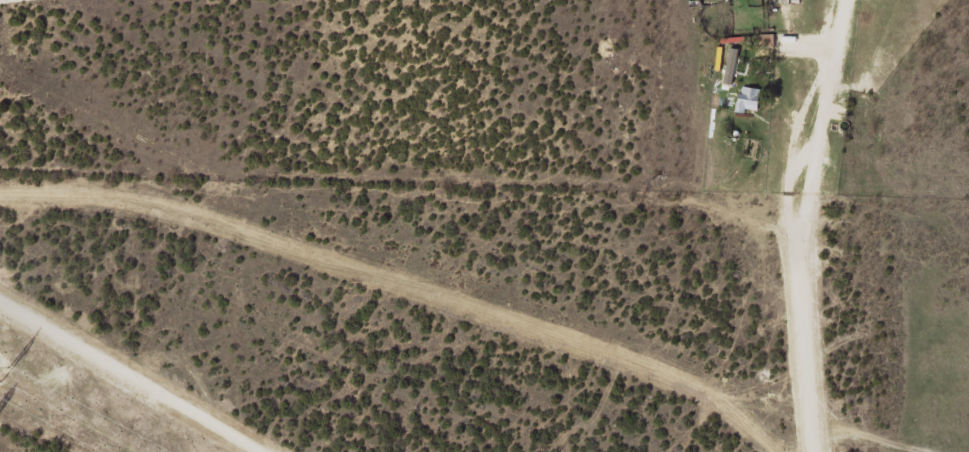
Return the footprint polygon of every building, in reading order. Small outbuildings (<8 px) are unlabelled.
[(761,109),(762,88),(742,87),(741,108),(761,109)]
